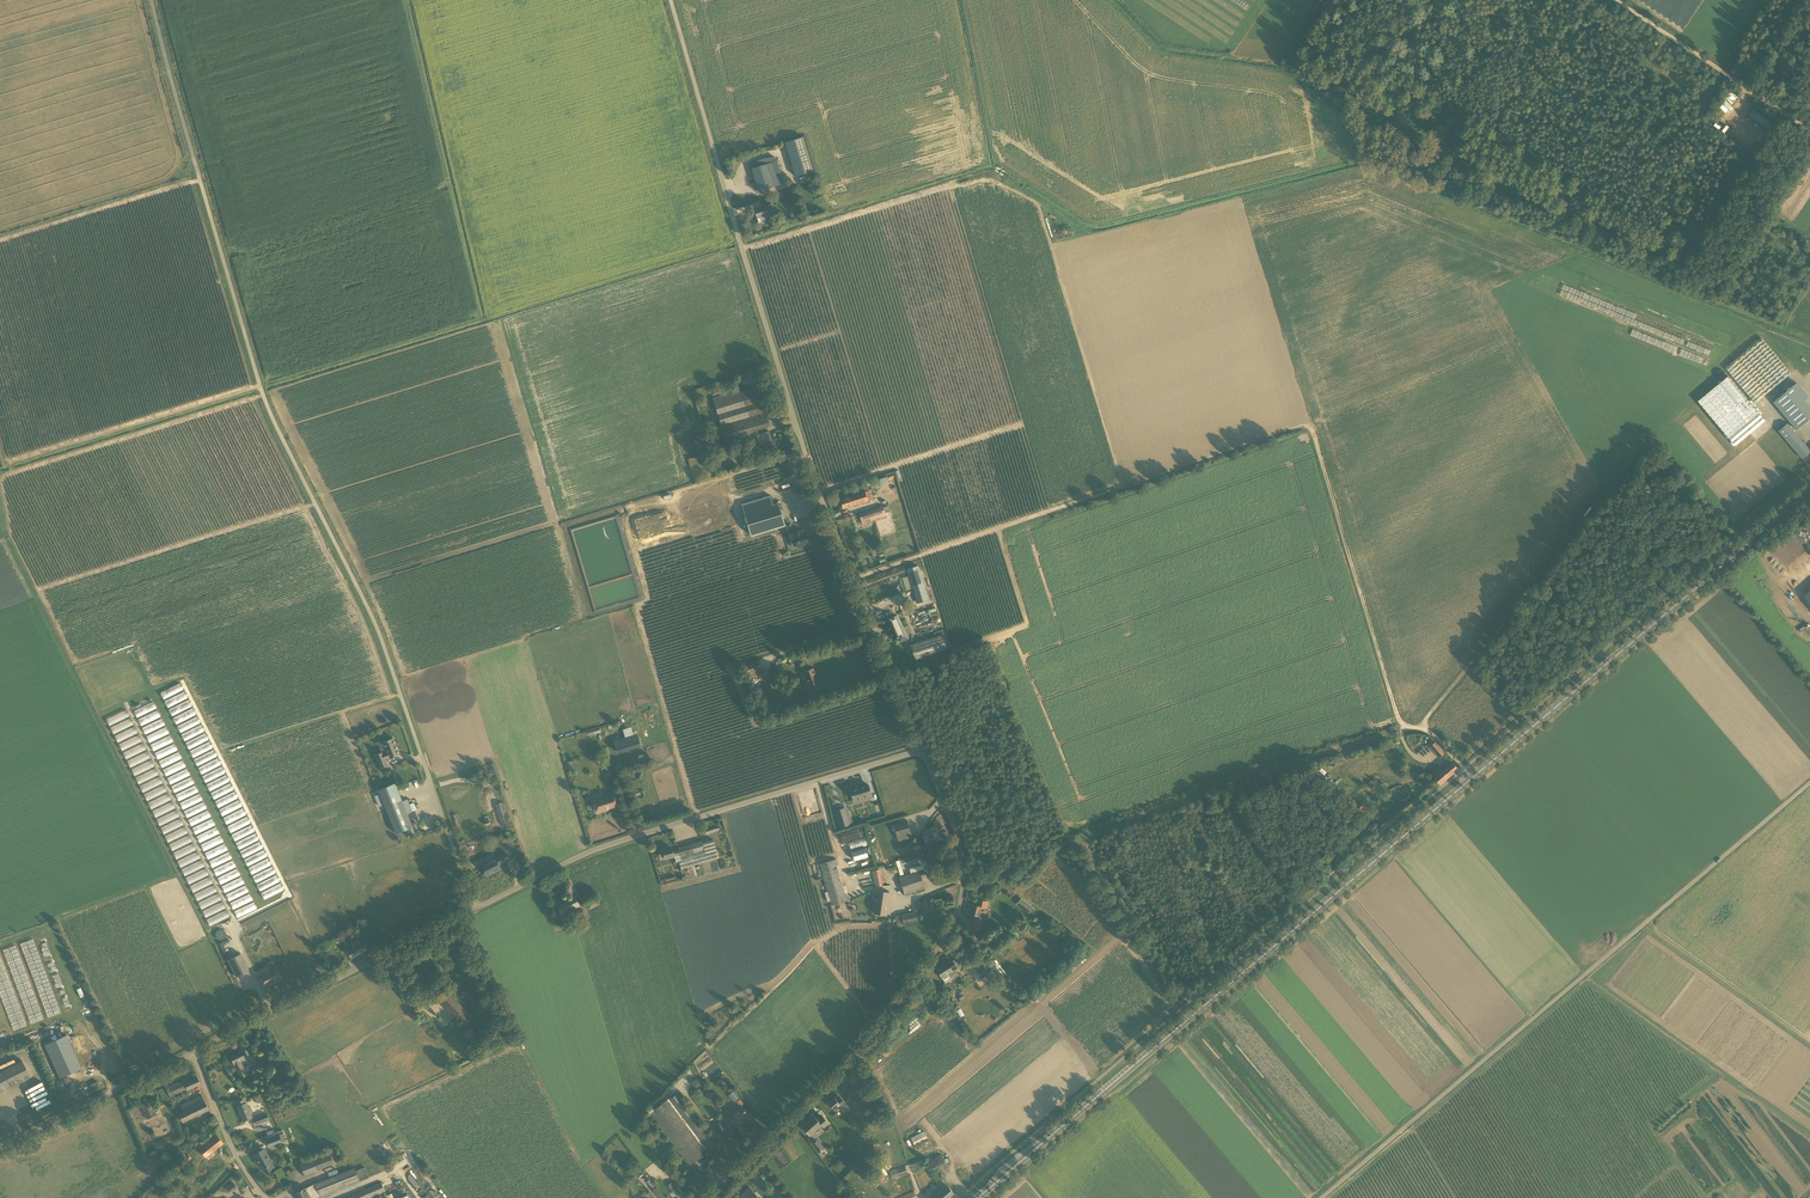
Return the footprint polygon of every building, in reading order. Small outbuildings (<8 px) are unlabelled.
[(1753,109),(1748,117),(1768,130),(1773,122),(1753,109)] [(795,176),(814,171),(803,137),(785,143),(795,176)] [(771,163),(769,158),(751,163),(753,168),(771,163)] [(752,168),(759,191),(783,184),(776,161),(771,163),(753,168),(752,168)] [(755,209),(757,218),(770,214),(768,208),(772,207),(770,199),(761,202),(762,207),(755,209)] [(1756,403),(1791,373),(1761,338),(1726,368),(1756,403)] [(1699,400),(1736,444),(1766,420),(1729,375),(1699,400)] [(727,446),(755,438),(754,436),(763,433),(769,431),(768,427),(770,426),(757,385),(713,398),(727,446)] [(1809,418),(1809,408),(1804,401),(1792,387),(1773,402),(1796,430),(1809,418)] [(1809,451),(1809,450),(1788,423),(1779,431),(1802,458),(1809,451)] [(772,442),(769,431),(763,433),(766,444),(764,444),(767,453),(777,450),(774,441),(772,442)] [(723,455),(729,453),(727,447),(720,449),(723,455)] [(887,475),(872,480),(874,487),(889,482),(887,475)] [(843,509),(873,499),(870,490),(865,492),(864,489),(850,494),(850,497),(840,500),(843,509)] [(773,504),(770,495),(742,504),(751,536),(786,526),(779,503),(773,504)] [(870,518),(871,520),(886,515),(883,507),(859,515),(861,521),(870,518)] [(804,534),(802,530),(789,534),(791,540),(795,539),(797,546),(798,546),(798,547),(803,546),(802,545),(809,543),(806,534),(804,534)] [(911,568),(910,565),(863,582),(865,586),(907,571),(909,576),(902,578),(906,590),(912,588),(917,603),(928,599),(918,566),(911,568)] [(889,620),(886,621),(893,640),(903,636),(900,629),(902,627),(899,620),(898,616),(889,620)] [(916,660),(947,650),(941,634),(911,644),(916,660)] [(759,660),(743,667),(747,675),(762,669),(759,660)] [(811,689),(820,686),(813,668),(804,672),(807,679),(804,680),(808,690),(811,689)] [(164,699),(183,689),(180,683),(160,692),(164,699)] [(168,707),(188,698),(185,692),(165,700),(168,707)] [(172,716),(192,706),(188,700),(169,709),(172,716)] [(154,702),(134,710),(137,717),(157,708),(154,702)] [(193,708),(173,718),(176,724),(196,715),(193,708)] [(126,710),(107,718),(117,742),(137,734),(134,726),(130,718),(129,718),(126,710)] [(138,719),(141,725),(161,717),(158,710),(138,719)] [(181,733),(200,722),(196,716),(177,727),(181,733)] [(162,718),(142,727),(145,734),(165,725),(162,718)] [(189,750),(193,759),(194,759),(198,767),(202,765),(201,764),(217,757),(214,749),(213,749),(209,741),(205,732),(201,725),(181,734),(185,742),(189,750)] [(149,742),(169,735),(167,728),(146,735),(149,742)] [(588,732),(589,736),(601,733),(599,728),(588,732)] [(642,747),(638,733),(614,741),(618,754),(642,747)] [(146,751),(143,742),(142,743),(139,735),(120,743),(134,776),(155,767),(151,759),(147,751),(146,751)] [(151,743),(161,767),(182,759),(179,751),(178,752),(174,743),(171,735),(151,743)] [(388,752),(383,754),(383,752),(376,755),(381,768),(388,765),(386,759),(390,757),(390,758),(400,754),(393,738),(384,742),(388,752)] [(1440,757),(1445,753),(1436,742),(1430,746),(1440,757)] [(202,775),(221,764),(218,758),(198,768),(202,775)] [(163,769),(166,776),(186,767),(183,760),(163,769)] [(1440,784),(1459,769),(1453,762),(1435,778),(1440,784)] [(202,776),(206,783),(225,773),(222,766),(202,776)] [(136,777),(139,784),(159,775),(156,768),(136,777)] [(174,792),(194,784),(191,776),(191,777),(187,769),(168,777),(174,792)] [(207,785),(210,791),(230,781),(226,774),(207,785)] [(865,779),(847,785),(850,794),(857,792),(858,795),(869,792),(868,789),(865,779)] [(1428,781),(1413,794),(1415,797),(1430,784),(1428,781)] [(214,799),(234,790),(231,783),(211,793),(214,799)] [(409,835),(416,832),(408,813),(413,811),(408,799),(403,801),(395,783),(356,799),(374,844),(407,830),(409,835)] [(203,801),(199,793),(196,785),(176,794),(182,809),(203,801)] [(242,807),(239,799),(238,799),(235,792),(215,801),(218,809),(219,809),(222,816),(242,807)] [(152,809),(171,799),(168,793),(148,803),(152,809)] [(618,805),(615,795),(602,799),(595,801),(596,804),(595,805),(594,805),(595,809),(596,809),(597,809),(598,813),(604,811),(603,810),(618,805)] [(172,801),(153,811),(156,817),(175,808),(172,801)] [(184,811),(187,818),(207,808),(204,802),(184,811)] [(845,808),(835,811),(840,828),(850,825),(845,808)] [(223,817),(226,823),(246,816),(244,809),(223,817)] [(160,826),(180,817),(176,810),(157,819),(160,826)] [(191,825),(211,818),(208,811),(188,818),(191,825)] [(231,833),(250,823),(247,816),(227,826),(231,833)] [(431,816),(423,817),(425,825),(432,823),(431,816)] [(188,833),(185,826),(184,826),(181,819),(161,827),(168,842),(188,833)] [(212,819),(192,827),(195,834),(215,826),(212,819)] [(489,831),(510,826),(508,819),(487,824),(489,831)] [(894,825),(899,841),(912,837),(908,821),(894,825)] [(252,825),(232,834),(251,875),(272,865),(268,857),(268,858),(264,849),(263,849),(259,841),(255,832),(255,833),(252,825)] [(922,836),(926,845),(941,839),(935,826),(927,830),(928,833),(922,836)] [(197,835),(199,842),(219,834),(217,827),(197,835)] [(846,840),(864,837),(862,827),(845,831),(846,840)] [(176,859),(196,850),(193,843),(192,843),(189,835),(169,844),(176,859)] [(204,851),(224,842),(221,835),(201,844),(204,851)] [(849,842),(852,850),(868,844),(866,836),(849,842)] [(719,858),(713,840),(703,843),(702,841),(678,848),(679,850),(673,851),(672,848),(668,849),(668,847),(658,850),(660,856),(664,855),(665,859),(674,856),(676,862),(679,861),(682,869),(719,858)] [(212,867),(232,859),(229,851),(228,851),(225,844),(205,852),(212,867)] [(852,851),(854,860),(868,856),(866,847),(852,851)] [(181,867),(200,858),(197,852),(178,860),(181,867)] [(487,876),(501,869),(499,865),(510,859),(507,853),(482,865),(485,872),(485,873),(486,873),(487,876)] [(845,895),(835,859),(820,864),(831,905),(849,900),(848,894),(845,895)] [(213,869),(216,876),(236,867),(233,860),(213,869)] [(202,861),(182,868),(184,875),(204,867),(202,861)] [(922,865),(910,869),(911,874),(924,870),(922,865)] [(252,876),(256,883),(276,873),(272,867),(252,876)] [(186,877),(189,884),(209,875),(206,868),(186,877)] [(221,884),(240,875),(237,868),(217,878),(221,884)] [(875,887),(883,886),(880,869),(872,871),(875,887)] [(905,895),(925,888),(920,871),(899,878),(905,895)] [(193,893),(213,883),(209,876),(190,886),(193,893)] [(260,890),(280,882),(277,876),(257,883),(260,890)] [(222,886),(225,893),(245,884),(242,877),(222,886)] [(264,899),(284,890),(281,883),(261,893),(264,899)] [(214,885),(194,894),(197,901),(217,892),(214,885)] [(229,901),(249,892),(246,885),(226,894),(229,901)] [(874,913),(886,915),(889,892),(878,890),(874,913)] [(198,903),(202,909),(221,900),(218,893),(198,903)] [(233,909),(253,900),(250,894),(230,902),(233,909)] [(562,915),(580,906),(575,896),(557,905),(562,915)] [(589,909),(599,904),(596,897),(585,902),(589,909)] [(1029,903),(1025,901),(1023,899),(1023,900),(1019,905),(1018,905),(1024,909),(1025,908),(1029,903)] [(980,900),(978,906),(973,905),(971,915),(976,916),(972,929),(982,931),(984,925),(980,924),(983,911),(979,910),(980,907),(985,908),(987,901),(980,900)] [(206,917),(225,908),(223,902),(203,911),(206,917)] [(237,918),(257,909),(254,902),(234,911),(237,918)] [(227,910),(207,919),(210,925),(230,916),(227,910)] [(897,926),(918,921),(916,911),(902,915),(895,917),(897,926)] [(362,935),(366,933),(362,925),(358,927),(362,935)] [(222,929),(215,932),(220,940),(226,936),(222,929)] [(340,937),(344,945),(349,943),(344,935),(340,937)] [(352,959),(369,948),(362,937),(355,941),(357,944),(347,950),(352,959)] [(228,960),(232,958),(226,945),(230,944),(227,939),(219,943),(221,947),(228,960)] [(232,958),(228,960),(236,977),(249,970),(240,953),(232,958)] [(962,965),(957,957),(952,960),(937,970),(942,978),(948,974),(950,977),(953,975),(953,974),(956,971),(955,969),(962,965)] [(991,982),(998,977),(993,968),(989,971),(982,960),(980,962),(987,972),(986,973),(991,982)] [(279,973),(276,967),(259,976),(264,986),(275,980),(276,981),(282,978),(281,977),(282,977),(282,976),(281,974),(280,973),(279,973)] [(472,1017),(445,990),(437,998),(433,994),(423,1003),(427,1008),(438,999),(463,1025),(472,1017)] [(45,1043),(62,1076),(83,1065),(67,1033),(45,1043)] [(241,1078),(247,1074),(240,1061),(246,1058),(242,1050),(230,1056),(241,1078)] [(30,1076),(22,1060),(0,1072),(0,1092),(30,1076)] [(254,1076),(265,1070),(261,1062),(250,1067),(254,1076)] [(170,1097),(200,1084),(196,1074),(166,1087),(170,1097)] [(868,1087),(873,1083),(868,1076),(862,1081),(854,1089),(858,1094),(868,1086),(868,1087)] [(730,1095),(736,1101),(737,1100),(739,1099),(736,1096),(733,1092),(730,1095)] [(724,1153),(678,1093),(670,1099),(715,1160),(724,1153)] [(205,1101),(202,1095),(181,1105),(184,1111),(178,1114),(182,1122),(209,1109),(205,1101)] [(840,1097),(839,1095),(835,1099),(835,1098),(828,1104),(837,1113),(840,1111),(837,1107),(840,1104),(842,1106),(846,1103),(841,1097),(840,1097)] [(706,1152),(667,1099),(653,1110),(651,1107),(647,1109),(689,1165),(707,1152),(706,1152)] [(245,1103),(244,1100),(237,1102),(238,1106),(237,1106),(243,1121),(252,1117),(251,1114),(252,1114),(249,1106),(248,1107),(246,1103),(245,1103)] [(147,1119),(157,1115),(151,1101),(141,1105),(147,1119)] [(734,1126),(736,1126),(743,1118),(747,1122),(752,1118),(741,1107),(738,1110),(737,1109),(732,1114),(733,1115),(729,1119),(732,1122),(731,1123),(734,1126)] [(269,1122),(266,1114),(261,1116),(252,1119),(255,1125),(262,1123),(263,1124),(269,1122)] [(814,1116),(802,1127),(810,1136),(822,1125),(824,1127),(829,1123),(822,1115),(818,1120),(814,1116)] [(915,1145),(928,1138),(924,1131),(911,1138),(915,1145)] [(154,1144),(156,1148),(177,1138),(175,1133),(154,1144)] [(268,1147),(282,1142),(281,1142),(279,1134),(265,1139),(268,1147)] [(199,1150),(205,1157),(223,1143),(217,1135),(204,1145),(202,1143),(198,1147),(200,1149),(199,1150)] [(817,1140),(812,1145),(822,1156),(827,1151),(817,1140)] [(271,1164),(266,1155),(267,1154),(264,1148),(252,1155),(255,1160),(257,1160),(262,1169),(273,1163),(272,1163),(271,1164)] [(336,1150),(330,1152),(335,1163),(340,1161),(336,1150)] [(300,1164),(305,1177),(319,1172),(318,1170),(335,1163),(330,1152),(300,1164)] [(944,1159),(941,1154),(928,1162),(933,1170),(949,1161),(947,1158),(944,1159)] [(885,1176),(888,1174),(881,1164),(878,1166),(885,1176)] [(892,1178),(908,1172),(905,1165),(890,1171),(892,1178)] [(359,1180),(354,1168),(310,1186),(306,1188),(296,1193),(299,1197),(318,1197),(359,1180)] [(697,1174),(694,1170),(684,1178),(690,1186),(695,1183),(696,1184),(703,1179),(698,1173),(697,1174)] [(666,1197),(648,1177),(646,1179),(648,1181),(646,1182),(653,1190),(652,1190),(659,1197),(665,1197),(666,1197)] [(233,1182),(226,1186),(229,1192),(237,1188),(233,1182)] [(386,1191),(382,1182),(344,1197),(370,1197),(386,1191)] [(944,1184),(932,1194),(934,1197),(933,1197),(948,1197),(953,1194),(954,1194),(948,1186),(946,1187),(944,1184)] [(676,1195),(680,1192),(675,1187),(671,1190),(676,1195)] [(749,1187),(746,1190),(743,1193),(744,1193),(738,1197),(760,1197),(749,1187)]
